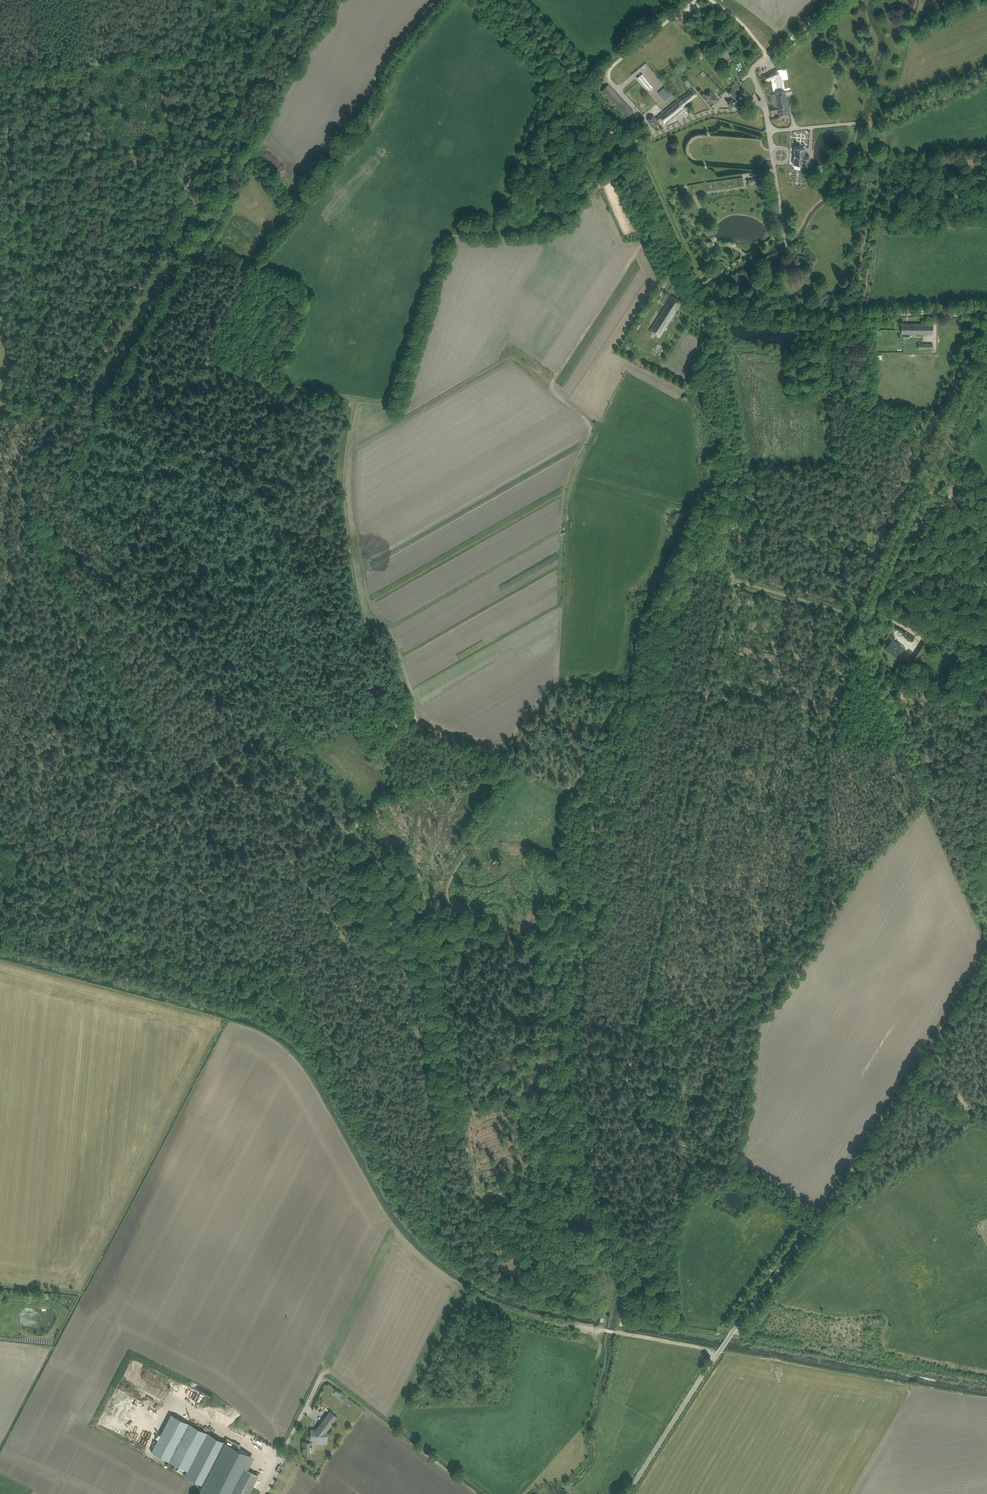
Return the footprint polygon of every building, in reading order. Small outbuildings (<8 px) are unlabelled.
[(763,74),(766,82),(779,76),(776,68),(763,74)] [(642,74),(637,78),(648,91),(653,87),(642,74)] [(601,91),(626,119),(634,112),(615,92),(608,84),(601,91)] [(666,86),(658,93),(665,100),(673,94),(666,86)] [(733,99),(727,103),(731,108),(748,95),(744,90),(736,96),(733,93),(734,92),(735,92),(731,88),(727,91),(730,95),(733,99)] [(651,117),(647,120),(653,127),(659,123),(659,122),(662,120),(665,124),(684,108),(683,107),(697,95),(694,91),(693,89),(681,97),(656,118),(654,115),(651,117)] [(705,94),(713,103),(718,99),(710,90),(705,94)] [(769,108),(770,112),(779,111),(780,116),(788,114),(787,107),(788,107),(785,92),(771,94),(773,102),(773,103),(774,107),(769,108)] [(793,165),(809,166),(810,156),(805,156),(805,149),(795,148),(793,165)] [(650,331),(659,338),(682,302),(672,296),(650,331)] [(904,334),(904,338),(909,338),(909,334),(933,334),(933,324),(902,324),(902,334),(904,334)] [(904,637),(912,642),(915,637),(907,632),(904,637)] [(890,651),(895,655),(902,647),(895,642),(893,644),(891,643),(886,649),(889,651),(890,650),(891,651),(890,651)] [(911,657),(917,661),(927,645),(921,642),(911,657)] [(326,1438),(327,1430),(338,1416),(330,1410),(316,1429),(310,1429),(310,1441),(303,1441),(302,1441),(302,1446),(302,1453),(312,1453),(311,1453),(311,1446),(312,1446),(312,1441),(316,1442),(316,1439),(326,1440),(326,1438)] [(161,1433),(152,1452),(156,1454),(169,1461),(179,1442),(189,1423),(171,1414),(161,1433)] [(179,1442),(169,1461),(187,1470),(207,1432),(189,1423),(179,1442)] [(200,1488),(211,1493),(248,1493),(258,1475),(247,1470),(243,1468),(250,1454),(238,1448),(240,1444),(226,1437),(224,1441),(219,1452),(208,1473),(202,1484),(200,1488)]
